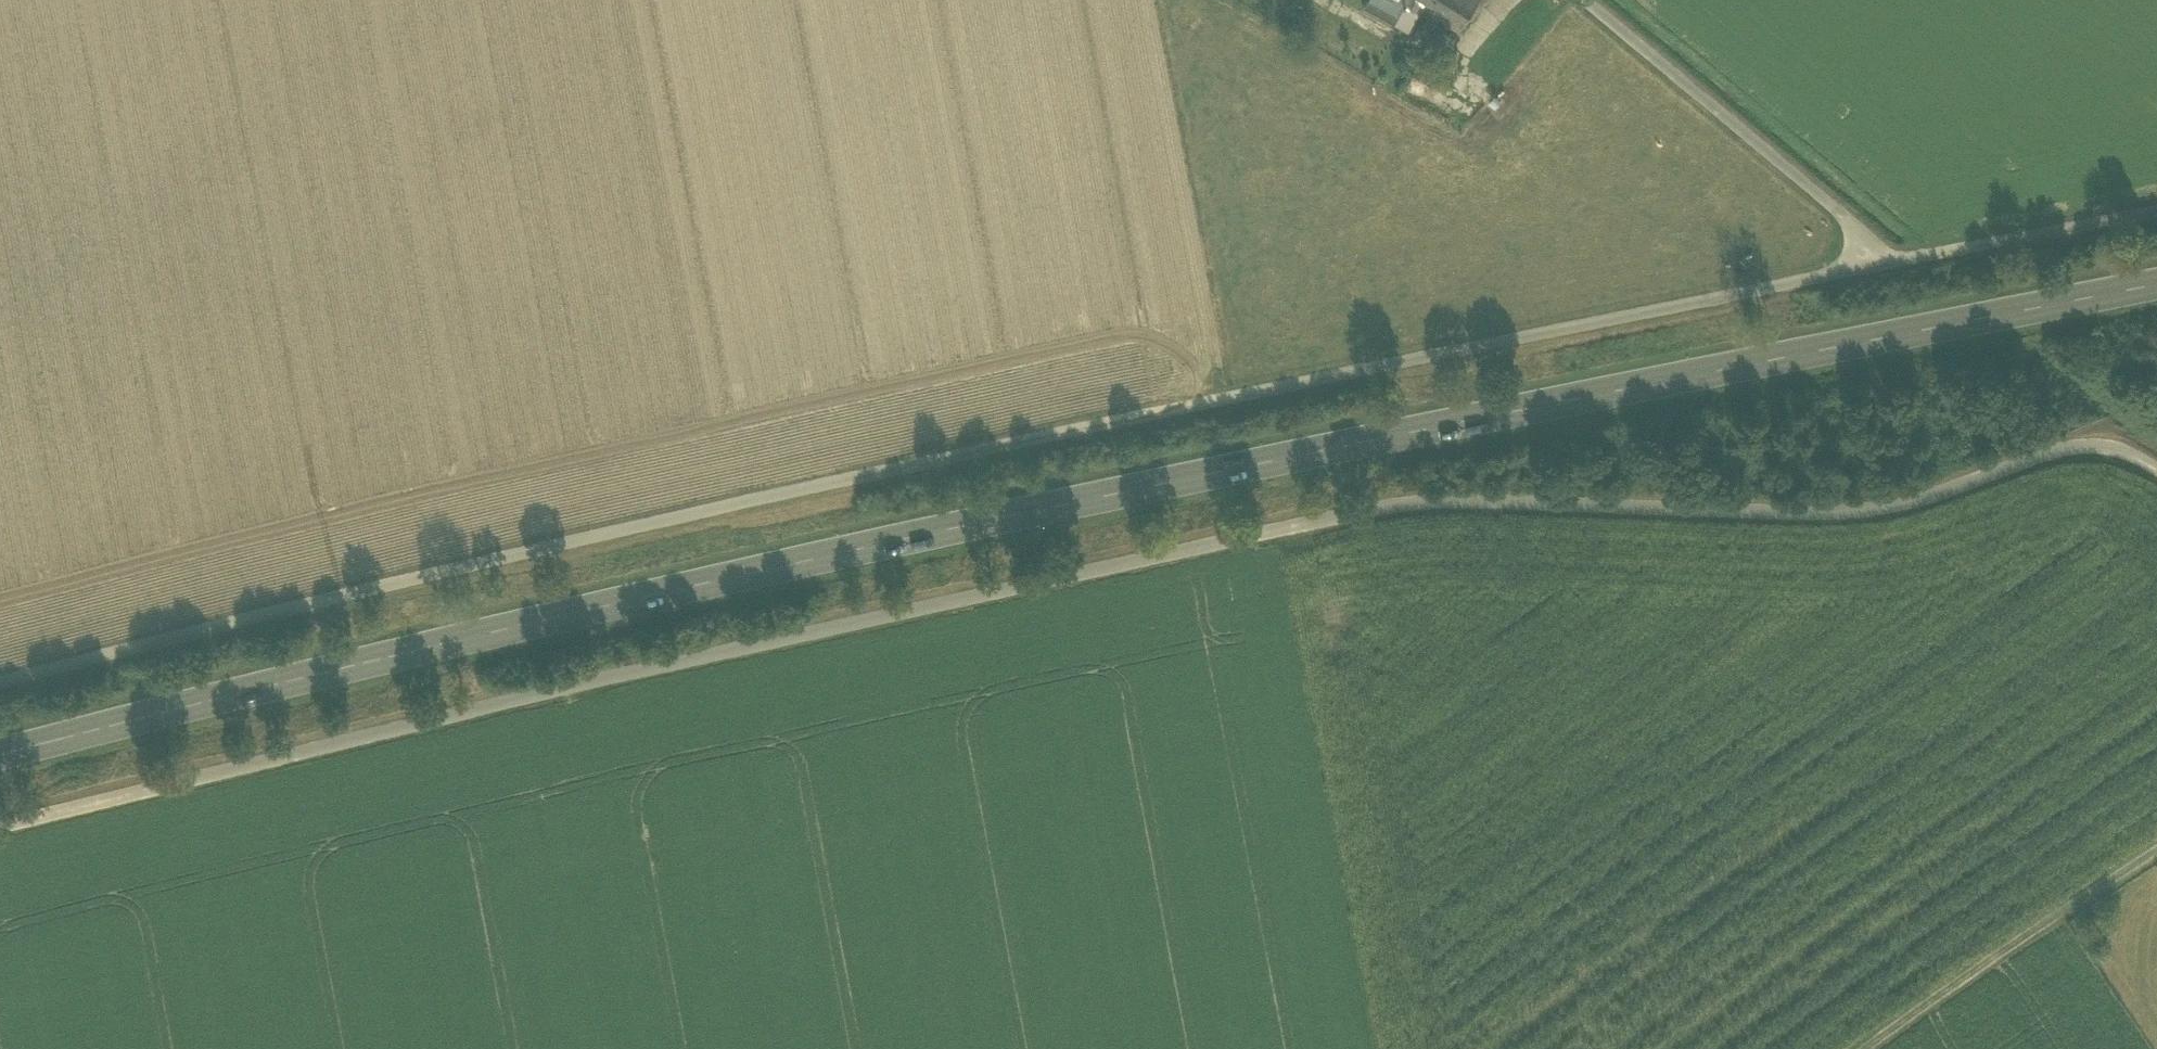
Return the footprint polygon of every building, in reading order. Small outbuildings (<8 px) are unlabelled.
[(1414,0),(1366,0),(1363,5),(1408,30),(1421,6),(1413,1),(1414,0)] [(1480,0),(1414,0),(1413,1),(1421,6),(1460,31),(1480,0)]
